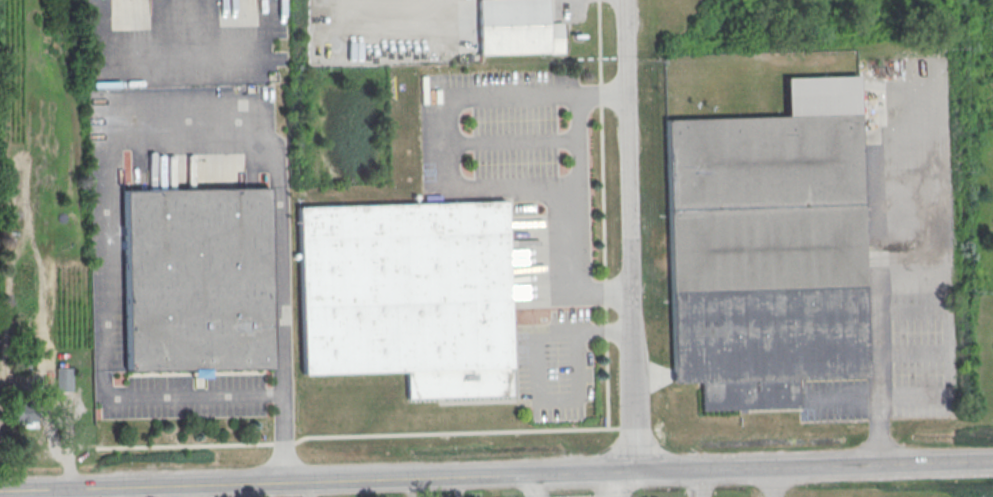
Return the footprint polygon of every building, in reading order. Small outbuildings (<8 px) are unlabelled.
[(478,53),(563,53),(562,22),(548,22),(547,0),(478,0),(478,53)] [(665,121),(673,384),(700,383),(701,412),(799,409),(798,381),(866,379),(856,77),(785,79),(786,117),(665,121)] [(123,191),(267,188),(271,370),(126,373),(123,191)] [(298,206),(505,201),(511,396),(407,399),(406,372),(302,375),(298,206)] [(72,367),(57,367),(57,392),(72,392),(72,367)] [(33,405),(13,405),(13,423),(33,423),(33,405)]
